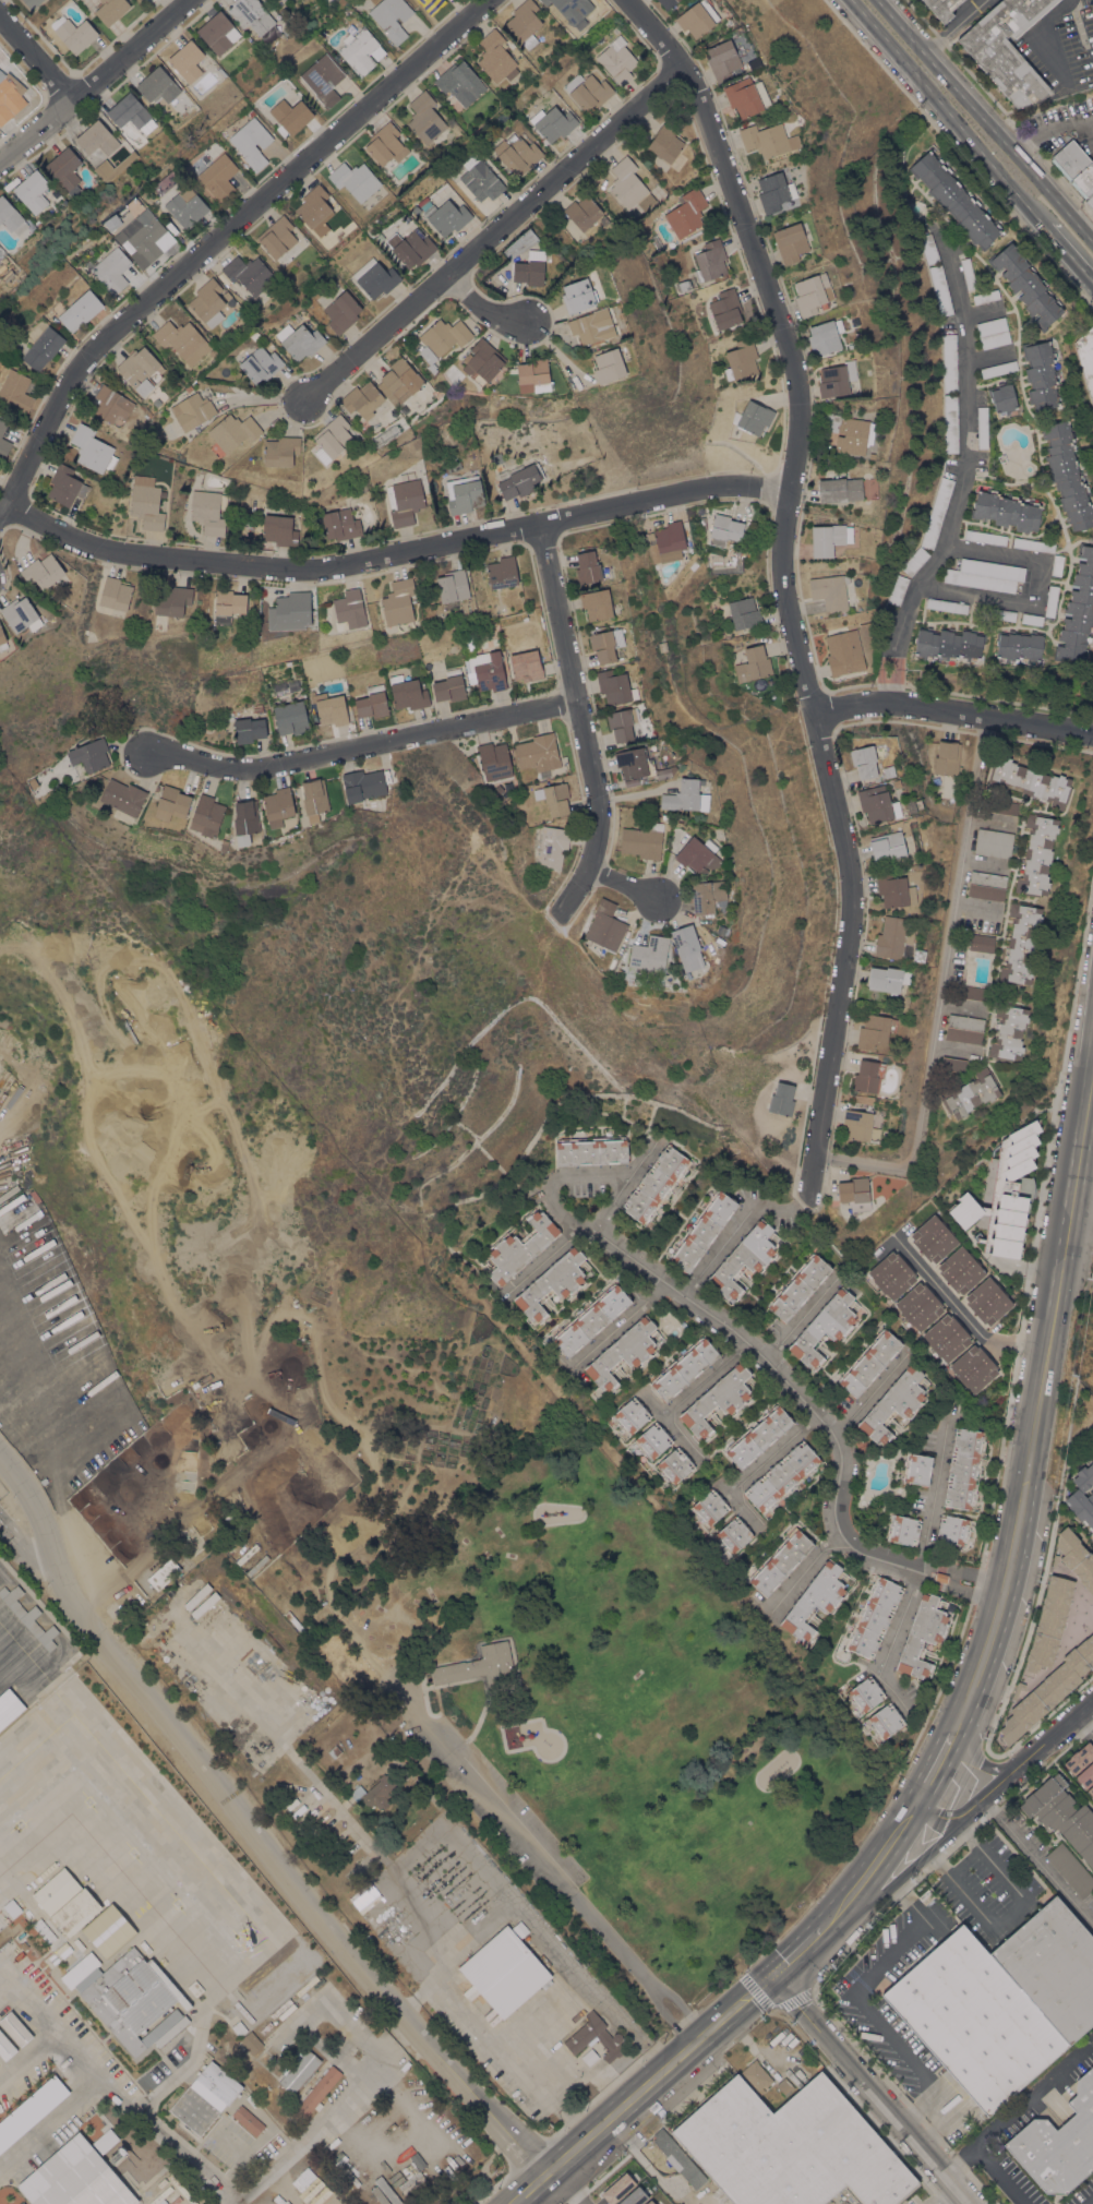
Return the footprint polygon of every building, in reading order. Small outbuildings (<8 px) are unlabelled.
[(31,10),(22,0),(42,0),(31,10)] [(104,3),(101,0),(126,0),(131,5),(108,27),(94,12),(104,3)] [(231,3),(235,0),(258,0),(266,9),(265,10),(276,22),(260,36),(248,23),(242,28),(227,10),(232,5),(231,3)] [(368,12),(381,0),(404,0),(415,12),(399,25),(408,35),(396,46),(383,32),(384,31),(368,12)] [(431,15),(418,0),(444,0),(446,2),(431,15)] [(512,11),(525,0),(532,0),(540,9),(535,14),(542,23),(531,33),(538,41),(528,50),(505,23),(515,14),(512,11)] [(545,5),(541,0),(588,0),(594,7),(582,17),(587,23),(578,29),(574,25),(573,26),(570,24),(570,25),(567,22),(568,21),(551,1),(545,5)] [(666,11),(657,0),(679,0),(666,11)] [(675,19),(699,0),(706,0),(720,19),(714,22),(716,24),(695,39),(686,28),(684,31),(675,19)] [(944,24),(922,0),(964,0),(951,11),(953,14),(944,24)] [(957,39),(1001,0),(1058,0),(1014,38),(1010,34),(1007,37),(1006,35),(1004,36),(1052,91),(1040,101),(1038,99),(1034,103),(1032,99),(1026,105),(1016,107),(957,39)] [(196,31),(219,10),(233,25),(232,26),(240,35),(232,43),(232,44),(219,56),(196,31)] [(99,35),(75,56),(53,31),(55,29),(50,25),(52,22),(53,21),(58,19),(62,14),(67,19),(68,17),(76,27),(85,19),(99,35)] [(381,45),(380,45),(386,52),(376,61),(370,53),(369,55),(376,63),(360,77),(349,65),(350,65),(337,50),(346,44),(343,39),(350,33),(353,36),(364,26),(381,45)] [(477,62),(482,57),(480,55),(485,49),(479,41),(494,27),(506,40),(501,46),(517,64),(515,67),(519,72),(509,81),(504,75),(496,83),(477,62)] [(609,45),(608,44),(620,34),(626,43),(624,45),(638,62),(628,71),(633,76),(621,86),(594,58),(609,45)] [(190,38),(205,55),(195,63),(203,72),(189,84),(167,59),(190,38)] [(706,59),(710,58),(706,49),(730,38),(742,65),(730,71),(732,76),(717,84),(706,59)] [(332,87),(340,98),(326,110),(323,106),(324,105),(315,95),(316,94),(300,75),(324,53),(325,52),(346,75),(345,76),(332,87)] [(476,99),(473,97),(465,105),(458,98),(457,99),(448,89),(445,93),(433,81),(453,62),(456,65),(463,60),(480,79),(479,81),(487,88),(476,99)] [(159,64),(181,91),(167,104),(161,97),(155,103),(152,99),(149,101),(135,86),(159,64)] [(615,92),(594,110),(591,107),(585,112),(568,94),(569,93),(563,86),(578,72),(584,79),(590,73),(599,83),(603,79),(615,92)] [(27,103),(0,127),(0,80),(4,76),(27,103)] [(722,88),(748,76),(750,83),(753,82),(753,84),(760,81),(771,104),(764,107),(764,109),(741,119),(735,107),(731,108),(722,88)] [(425,145),(407,123),(412,118),(410,116),(415,111),(408,104),(424,89),(436,103),(431,107),(447,125),(425,145)] [(106,112),(130,91),(153,117),(151,118),(156,124),(145,134),(140,128),(137,129),(129,119),(120,128),(106,112)] [(315,116),(291,136),(288,133),(284,137),(275,128),(280,123),(268,111),(283,98),(291,108),(301,99),(315,116)] [(563,137),(560,134),(550,144),(549,143),(544,146),(528,129),(554,105),(563,115),(568,110),(579,122),(563,137)] [(274,139),(263,148),(257,143),(254,145),(260,151),(260,152),(268,161),(255,172),(251,168),(252,168),(243,158),(244,157),(228,139),(253,116),(274,139)] [(135,157),(108,181),(104,181),(93,168),(103,161),(89,154),(88,155),(74,140),(98,119),(116,139),(116,137),(120,142),(119,142),(120,144),(105,158),(113,167),(130,152),(135,157)] [(364,147),(371,141),(369,139),(389,120),(400,133),(396,137),(404,146),(405,145),(410,151),(397,163),(392,157),(382,166),(364,147)] [(647,147),(659,130),(658,130),(663,122),(676,132),(674,135),(684,143),(670,164),(647,147)] [(762,159),(760,152),(758,153),(756,146),(745,151),(737,130),(755,123),(757,130),(781,122),(785,137),(797,134),(801,146),(762,159)] [(544,154),(517,178),(492,148),(504,139),(505,141),(513,133),(517,137),(519,135),(528,145),(532,141),(544,154)] [(1092,160),(1092,159),(1092,195),(1089,199),(1086,196),(1084,199),(1069,181),(1070,181),(1050,159),(1053,158),(1052,156),(1071,139),(1092,160)] [(68,146),(82,161),(72,170),(81,180),(75,184),(81,190),(72,197),(68,192),(67,192),(45,167),(68,146)] [(984,251),(976,242),(973,244),(970,241),(971,240),(960,228),(959,228),(956,225),(958,223),(947,211),(945,213),(941,208),(942,207),(932,195),(930,195),(927,192),(929,190),(918,178),(916,180),(913,176),(914,175),(909,169),(915,163),(914,161),(918,157),(920,158),(928,151),(930,154),(932,152),(935,156),(937,159),(940,158),(944,163),(941,165),(945,169),(947,167),(951,171),(949,173),(951,177),(952,176),(954,181),(956,180),(963,190),(965,193),(969,191),(973,195),(970,197),(973,202),(976,199),(981,204),(977,206),(981,209),(981,208),(984,214),(984,213),(993,223),(992,223),(995,226),(997,223),(1001,228),(998,231),(999,233),(993,240),(993,241),(988,245),(989,245),(984,251)] [(223,153),(238,170),(228,179),(236,189),(219,203),(196,176),(223,153)] [(610,189),(614,184),(612,182),(617,177),(610,169),(626,155),(638,168),(633,172),(649,191),(628,209),(610,189)] [(459,178),(480,158),(506,188),(492,201),(488,195),(480,202),(459,178)] [(360,203),(344,184),(338,189),(326,176),(343,161),(350,169),(355,165),(357,167),(363,163),(382,184),(360,203)] [(12,190),(36,169),(50,184),(40,193),(49,203),(34,215),(21,200),(12,190)] [(447,173),(451,169),(457,177),(454,181),(447,173)] [(781,171),(785,184),(793,181),(797,195),(778,202),(780,209),(765,215),(758,194),(761,193),(757,179),(781,171)] [(319,183),(329,195),(324,201),(333,209),(332,211),(333,213),(324,221),(329,229),(320,238),(293,209),(304,201),(301,197),(319,183)] [(209,209),(187,230),(176,217),(175,218),(164,205),(178,192),(179,193),(188,184),(209,209)] [(663,215),(685,202),(681,195),(696,185),(708,204),(698,211),(706,221),(678,239),(663,215)] [(581,232),(563,209),(574,200),(576,203),(587,193),(604,213),(581,232)] [(2,223),(0,225),(0,196),(2,194),(24,219),(24,220),(28,226),(17,236),(12,230),(11,231),(2,223)] [(433,204),(437,208),(448,199),(449,200),(453,196),(458,203),(455,206),(457,208),(461,204),(473,216),(456,231),(454,228),(444,237),(422,213),(423,212),(417,203),(425,195),(429,199),(429,200),(432,204),(433,204)] [(167,232),(156,242),(165,251),(152,263),(128,236),(140,226),(134,219),(125,226),(118,218),(128,209),(134,217),(145,207),(152,215),(167,232)] [(283,267),(256,237),(283,214),(293,227),(289,231),(304,248),(283,267)] [(599,220),(604,215),(610,221),(605,226),(599,220)] [(771,231),(800,221),(809,250),(797,254),(800,260),(783,266),(771,231)] [(418,266),(415,263),(408,268),(391,250),(393,248),(385,240),(395,231),(403,239),(404,238),(413,229),(422,239),(427,236),(437,248),(418,266)] [(940,261),(927,265),(917,237),(930,232),(940,261)] [(704,282),(702,279),(698,282),(694,271),(699,268),(694,254),(695,253),(694,251),(702,248),(701,244),(719,238),(726,259),(723,260),(728,272),(704,282)] [(1036,312),(1031,316),(1028,313),(1029,313),(1024,307),(1025,306),(1021,300),(1020,301),(1017,298),(1022,294),(1019,289),(1013,294),(1011,290),(1012,290),(1007,284),(1009,282),(1005,276),(1002,277),(1000,274),(1006,269),(1002,266),(997,271),(995,268),(995,269),(986,260),(994,254),(995,255),(1010,242),(1014,247),(1017,245),(1020,250),(1018,252),(1020,254),(1020,253),(1024,257),(1025,255),(1030,261),(1028,263),(1035,271),(1034,272),(1041,280),(1043,279),(1047,284),(1044,286),(1045,288),(1044,289),(1045,291),(1047,289),(1052,295),(1049,297),(1050,298),(1052,297),(1055,300),(1054,301),(1055,301),(1057,300),(1060,304),(1059,306),(1064,311),(1046,327),(1047,328),(1043,333),(1034,323),(1035,322),(1034,321),(1038,316),(1036,312)] [(121,274),(129,283),(113,297),(91,269),(117,247),(132,264),(121,274)] [(514,262),(527,263),(528,249),(545,250),(544,286),(527,285),(527,283),(513,282),(514,262)] [(238,278),(232,283),(220,269),(237,254),(244,263),(249,259),(251,261),(257,256),(276,277),(254,298),(238,278)] [(386,294),(383,290),(373,299),(356,280),(357,279),(352,275),(372,256),(386,272),(392,266),(403,278),(386,294)] [(976,288),(966,290),(959,260),(970,256),(976,288)] [(953,313),(940,316),(928,267),(941,263),(953,313)] [(794,297),(798,296),(793,283),(825,272),(834,298),(827,300),(827,301),(824,302),(826,308),(819,310),(818,304),(815,306),(817,312),(802,318),(794,297)] [(212,276),(223,289),(217,294),(226,303),(218,310),(225,316),(211,328),(205,322),(204,323),(188,303),(197,295),(195,291),(212,276)] [(675,280),(688,276),(692,287),(689,288),(680,292),(675,280)] [(587,277),(591,290),(593,289),(598,301),(596,302),(597,304),(568,314),(561,295),(565,294),(562,286),(587,277)] [(743,312),(738,313),(742,322),(718,331),(708,303),(720,298),(718,292),(733,287),(743,312)] [(974,306),(972,295),(998,288),(1000,299),(974,306)] [(58,316),(89,289),(105,306),(84,323),(84,322),(72,333),(58,316)] [(338,336),(327,323),(332,319),(323,309),(346,289),(362,309),(357,314),(359,318),(338,336)] [(231,297),(227,300),(223,295),(226,291),(231,297)] [(581,346),(577,333),(570,335),(566,321),(593,312),(593,311),(606,307),(616,335),(604,338),(581,346)] [(983,350),(975,323),(1005,315),(1011,343),(983,350)] [(440,318),(444,323),(447,321),(452,326),(459,319),(473,335),(460,347),(456,342),(436,359),(418,337),(440,318)] [(169,343),(164,348),(152,334),(168,319),(176,327),(180,324),(182,326),(189,321),(207,342),(185,361),(169,343)] [(814,357),(807,336),(810,335),(808,327),(832,320),(833,321),(840,319),(844,331),(837,333),(842,348),(814,357)] [(327,340),(310,356),(308,352),(297,361),(280,343),(281,342),(275,334),(288,323),(295,331),(302,323),(311,333),(316,328),(327,340)] [(48,325),(67,340),(50,360),(48,359),(38,372),(21,358),(48,325)] [(1073,343),(1092,325),(1092,410),(1079,360),(1073,343)] [(958,392),(944,393),(942,334),(957,334),(958,392)] [(507,360),(504,362),(505,363),(488,382),(485,381),(481,386),(472,379),(475,376),(470,373),(468,375),(461,369),(467,363),(466,363),(467,361),(463,358),(468,352),(472,356),(475,354),(470,349),(481,336),(507,360)] [(734,380),(733,378),(726,380),(723,369),(730,367),(725,352),(737,348),(735,342),(750,336),(758,357),(754,359),(758,372),(734,380)] [(1025,376),(1026,376),(1024,369),(1030,368),(1028,360),(1023,360),(1022,356),(1023,356),(1021,344),(1031,342),(1032,344),(1038,342),(1038,343),(1049,340),(1049,343),(1050,343),(1052,348),(1055,348),(1056,352),(1055,352),(1056,359),(1053,359),(1054,362),(1052,362),(1053,364),(1055,371),(1057,370),(1058,374),(1057,374),(1058,380),(1055,381),(1056,384),(1054,384),(1054,387),(1056,387),(1057,393),(1056,394),(1056,397),(1059,396),(1061,402),(1058,403),(1058,406),(1034,411),(1032,404),(1029,405),(1028,399),(1029,398),(1026,391),(1032,390),(1030,382),(1026,383),(1025,376)] [(285,364),(264,381),(262,379),(255,384),(238,364),(261,345),(269,355),(274,351),(285,364)] [(115,368),(135,348),(137,351),(144,346),(161,364),(160,366),(164,369),(159,373),(161,376),(161,379),(155,385),(149,380),(148,380),(154,387),(143,397),(115,368)] [(627,374),(599,384),(593,370),(598,369),(593,356),(617,347),(627,374)] [(401,356),(416,373),(417,372),(425,382),(411,395),(410,393),(400,402),(388,388),(385,391),(383,387),(385,384),(380,379),(391,369),(388,367),(401,356)] [(535,393),(533,382),(519,384),(517,364),(531,363),(530,360),(546,358),(551,391),(535,393)] [(819,398),(817,383),(819,382),(818,373),(820,373),(819,369),(844,364),(843,361),(854,359),(857,379),(848,380),(850,394),(819,398)] [(982,379),(980,369),(1016,359),(1018,370),(982,379)] [(26,417),(0,403),(0,390),(11,368),(32,379),(25,393),(35,398),(26,417)] [(339,400),(356,385),(359,388),(369,380),(385,398),(370,412),(372,415),(367,419),(364,417),(364,418),(356,408),(350,412),(339,400)] [(998,385),(997,383),(1002,382),(1002,385),(1004,385),(1004,384),(1011,383),(1013,391),(1014,395),(1018,407),(1013,409),(1013,410),(1009,411),(1009,414),(1005,415),(999,416),(998,411),(996,412),(994,402),(993,403),(992,402),(990,397),(990,396),(990,395),(988,396),(987,388),(998,385)] [(93,411),(98,403),(96,402),(98,398),(94,396),(103,383),(135,404),(125,420),(118,416),(112,424),(93,411)] [(163,391),(157,396),(153,391),(158,385),(163,391)] [(169,407),(196,391),(202,399),(205,397),(207,400),(209,399),(217,412),(184,432),(169,407)] [(958,453),(945,453),(944,394),(958,394),(958,453)] [(760,405),(776,411),(768,427),(765,424),(758,436),(749,432),(749,433),(745,431),(746,430),(745,430),(744,431),(736,427),(736,426),(735,424),(748,399),(760,405)] [(988,448),(977,448),(977,406),(987,406),(988,448)] [(207,432),(229,412),(235,419),(237,417),(241,421),(249,415),(263,431),(250,443),(244,438),(226,454),(207,432)] [(834,451),(837,435),(843,436),(844,433),(824,430),(826,412),(832,412),(832,414),(845,416),(844,417),(869,421),(869,422),(875,423),(872,444),(868,444),(867,446),(866,446),(864,455),(834,451)] [(325,465),(314,453),(321,446),(312,436),(339,414),(350,426),(346,430),(355,440),(325,465)] [(3,462),(0,460),(0,419),(9,423),(1,438),(13,443),(3,462)] [(1092,507),(1092,512),(1092,526),(1074,530),(1073,530),(1071,530),(1070,523),(1067,524),(1066,518),(1067,518),(1065,511),(1062,511),(1060,503),(1058,503),(1057,498),(1060,498),(1058,489),(1056,490),(1054,481),(1050,482),(1049,478),(1050,477),(1047,460),(1045,462),(1044,456),(1047,455),(1046,447),(1048,446),(1047,440),(1046,439),(1043,440),(1042,434),(1043,434),(1040,423),(1048,421),(1049,422),(1057,420),(1058,422),(1068,420),(1068,422),(1069,422),(1070,428),(1073,427),(1074,432),(1073,432),(1074,433),(1076,438),(1071,439),(1072,441),(1070,442),(1070,444),(1074,443),(1077,453),(1073,454),(1076,459),(1074,459),(1077,465),(1079,470),(1081,470),(1083,480),(1080,480),(1081,486),(1083,484),(1089,504),(1090,504),(1091,507),(1092,507)] [(76,460),(80,453),(76,452),(80,446),(70,442),(80,422),(96,430),(93,436),(115,448),(111,455),(118,458),(112,471),(105,467),(101,474),(76,460)] [(264,466),(264,441),(278,441),(278,436),(301,436),(300,454),(293,454),(293,466),(264,466)] [(495,471),(493,466),(494,465),(490,456),(500,452),(504,462),(501,463),(503,468),(495,471)] [(69,508),(47,496),(53,483),(49,481),(60,462),(75,470),(72,476),(83,482),(82,482),(92,488),(85,500),(76,495),(72,502),(69,508)] [(448,472),(446,466),(459,462),(461,468),(448,472)] [(497,483),(501,481),(496,474),(507,469),(507,470),(521,464),(524,468),(533,463),(533,464),(537,462),(544,477),(541,479),(541,480),(532,483),(535,490),(519,496),(518,494),(505,501),(497,483)] [(132,484),(133,484),(134,475),(155,477),(154,487),(161,487),(158,512),(166,513),(164,531),(142,529),(143,517),(136,517),(136,514),(129,513),(132,484)] [(449,515),(446,499),(448,499),(445,481),(479,475),(484,504),(471,507),(472,511),(449,515)] [(933,550),(920,546),(941,476),(954,480),(933,550)] [(393,528),(389,511),(396,510),(396,508),(394,508),(393,507),(389,507),(385,487),(392,486),(392,484),(420,478),(425,506),(418,508),(418,511),(412,512),(415,524),(393,528)] [(818,480),(845,478),(845,479),(861,478),(863,500),(819,503),(818,480)] [(192,490),(220,492),(220,494),(227,495),(226,510),(219,508),(219,517),(226,518),(225,536),(203,535),(203,524),(197,524),(197,519),(190,519),(192,490)] [(1029,530),(1028,534),(1023,532),(1023,531),(1014,530),(1016,525),(1008,524),(1007,527),(1001,526),(1002,526),(994,524),(995,519),(987,518),(986,522),(981,520),(981,519),(970,517),(971,508),(974,510),(975,508),(973,508),(974,500),(976,501),(977,492),(981,493),(982,491),(986,492),(990,493),(990,490),(996,490),(996,495),(999,495),(999,499),(1001,499),(1002,496),(1007,498),(1007,499),(1011,499),(1011,495),(1017,496),(1017,501),(1020,501),(1020,503),(1028,504),(1032,505),(1032,502),(1038,502),(1037,507),(1041,507),(1037,529),(1036,531),(1029,530)] [(337,540),(336,537),(326,539),(321,514),(340,510),(339,505),(348,503),(349,507),(350,507),(352,519),(359,518),(362,535),(337,540)] [(741,541),(725,538),(724,547),(708,543),(714,513),(731,516),(730,519),(744,523),(741,541)] [(275,544),(275,541),(262,540),(264,514),(292,517),(291,529),(299,530),(297,547),(275,544)] [(706,529),(698,530),(696,517),(704,516),(706,529)] [(653,530),(666,526),(665,523),(680,519),(687,548),(685,549),(686,551),(673,554),(674,559),(661,562),(653,530)] [(812,527),(829,526),(829,525),(845,525),(845,527),(852,526),(853,542),(845,542),(845,543),(832,544),(833,556),(813,558),(812,527)] [(1007,536),(1006,547),(964,539),(965,529),(1007,536)] [(1055,543),(1053,553),(1012,547),(1013,537),(1055,543)] [(649,561),(672,560),(671,553),(655,554),(654,542),(648,542),(649,561)] [(744,544),(741,555),(733,553),(736,542),(744,544)] [(1081,544),(1092,547),(1092,620),(1092,626),(1092,632),(1090,631),(1088,640),(1086,640),(1084,648),(1083,649),(1086,649),(1085,657),(1084,656),(1083,662),(1056,658),(1057,648),(1056,648),(1056,645),(1062,646),(1064,640),(1056,639),(1057,635),(1059,635),(1060,628),(1062,628),(1064,621),(1062,621),(1062,616),(1070,619),(1070,613),(1064,612),(1065,609),(1066,609),(1067,600),(1070,601),(1071,594),(1069,594),(1070,589),(1077,590),(1078,586),(1071,584),(1071,580),(1073,580),(1074,573),(1077,574),(1078,566),(1077,565),(1077,562),(1084,563),(1085,559),(1078,556),(1079,553),(1080,553),(1081,544)] [(593,550),(597,564),(600,564),(600,567),(611,565),(614,578),(578,586),(575,568),(578,568),(575,554),(593,550)] [(44,590),(34,578),(28,583),(20,572),(37,558),(39,561),(50,552),(65,573),(44,590)] [(1053,554),(1064,555),(1062,563),(1060,576),(1049,574),(1053,554)] [(491,589),(487,564),(500,562),(499,558),(514,555),(519,584),(491,589)] [(1025,567),(1023,582),(1017,580),(1014,594),(942,583),(945,567),(959,570),(961,558),(1025,567)] [(436,578),(449,575),(449,572),(464,568),(470,597),(456,600),(458,608),(445,611),(444,602),(441,603),(436,578)] [(843,574),(844,575),(849,575),(850,583),(844,584),(848,610),(826,613),(824,598),(812,599),(808,579),(842,575),(843,574)] [(900,607),(886,601),(897,574),(910,578),(900,607)] [(99,604),(106,576),(121,579),(120,583),(133,586),(128,611),(99,604)] [(386,626),(381,599),(387,598),(387,592),(393,591),(391,582),(412,577),(416,594),(409,596),(415,621),(386,626)] [(1048,585),(1058,586),(1054,618),(1044,615),(1048,585)] [(155,614),(157,588),(171,590),(171,586),(193,588),(192,604),(184,604),(183,618),(155,614)] [(359,587),(364,615),(365,614),(368,625),(337,632),(335,622),(337,621),(333,599),(345,597),(344,590),(359,587)] [(613,616),(588,621),(586,609),(581,609),(579,594),(608,588),(613,616)] [(247,613),(231,613),(231,623),(215,623),(216,591),(232,591),(232,594),(248,595),(247,613)] [(268,631),(267,607),(276,607),(275,598),(288,597),(288,592),(310,591),(312,625),(305,625),(305,628),(268,631)] [(0,610),(11,601),(13,604),(26,597),(44,624),(33,632),(28,625),(16,634),(0,610)] [(752,597),(755,610),(759,609),(762,624),(734,631),(728,602),(752,597)] [(926,608),(927,598),(969,604),(966,614),(926,608)] [(973,615),(975,606),(1017,611),(1014,622),(973,615)] [(1041,626),(1020,623),(1022,612),(1043,615),(1041,626)] [(914,640),(915,634),(917,635),(918,625),(932,627),(932,631),(940,632),(940,627),(949,628),(949,627),(954,628),(953,631),(962,633),(962,627),(971,628),(976,630),(975,632),(986,634),(985,642),(983,640),(980,659),(977,658),(976,661),(965,660),(966,657),(959,656),(958,658),(954,657),(954,661),(945,659),(945,656),(937,655),(937,658),(933,657),(933,660),(926,659),(927,656),(914,654),(916,640),(914,640)] [(9,647),(0,651),(0,626),(9,647)] [(598,664),(594,650),(592,651),(588,636),(621,627),(625,645),(614,647),(616,660),(598,664)] [(997,631),(1008,633),(1008,628),(1014,630),(1014,633),(1020,634),(1019,634),(1021,635),(1021,632),(1030,633),(1030,630),(1035,631),(1035,633),(1043,634),(1043,635),(1044,636),(1038,661),(1026,659),(1025,662),(1020,661),(1021,658),(1018,657),(1017,660),(1009,659),(1008,661),(998,659),(999,657),(996,656),(998,644),(996,644),(997,637),(996,637),(997,631)] [(853,647),(860,646),(865,669),(838,675),(838,676),(831,678),(826,656),(829,655),(825,636),(850,631),(853,647)] [(734,664),(747,661),(744,648),(762,644),(766,658),(768,657),(772,673),(738,682),(734,664)] [(537,649),(540,662),(541,662),(543,678),(529,681),(528,676),(514,680),(508,655),(537,649)] [(507,688),(492,691),(492,688),(478,691),(475,671),(469,672),(466,656),(490,651),(490,652),(500,650),(507,688)] [(445,680),(445,676),(447,676),(445,670),(459,667),(466,697),(451,702),(449,697),(435,700),(431,682),(445,680)] [(603,692),(600,693),(596,672),(612,668),(614,675),(626,672),(629,688),(636,687),(638,698),(632,699),(632,700),(606,706),(603,692)] [(409,709),(409,706),(396,708),(392,685),(391,685),(388,676),(401,673),(403,681),(418,678),(420,691),(428,688),(431,705),(409,709)] [(368,696),(365,686),(383,683),(389,715),(373,718),(372,715),(358,718),(353,699),(368,696)] [(349,722),(334,726),(334,722),(320,724),(315,702),(311,703),(310,695),(325,692),(326,697),(343,694),(349,722)] [(302,700),(310,731),(293,735),(292,731),(279,734),(273,707),(302,700)] [(605,712),(636,707),(639,721),(633,722),(634,724),(630,724),(634,740),(615,743),(613,729),(609,730),(605,712)] [(250,718),(250,720),(264,718),(266,736),(252,739),(253,742),(237,744),(233,719),(250,718)] [(532,740),(531,736),(553,731),(561,766),(549,769),(550,777),(540,779),(539,771),(537,771),(535,765),(519,768),(514,744),(532,740)] [(103,736),(108,750),(104,752),(109,764),(86,774),(82,762),(71,766),(65,752),(103,736)] [(935,756),(937,756),(938,740),(957,741),(957,743),(960,743),(958,776),(933,774),(933,772),(935,756)] [(513,775),(485,781),(477,745),(492,742),(492,745),(505,742),(512,771),(513,775)] [(876,760),(874,760),(877,775),(858,779),(855,765),(852,766),(849,750),(873,744),(876,760)] [(642,746),(642,747),(645,747),(647,759),(652,758),(656,776),(638,779),(638,777),(624,780),(621,766),(616,767),(614,753),(642,746)] [(1066,804),(1065,803),(1062,811),(1049,806),(1052,800),(1049,799),(1048,802),(1045,801),(1045,799),(1031,794),(1031,796),(1020,793),(1021,791),(1008,787),(1007,788),(994,783),(996,780),(990,779),(998,756),(1005,758),(1006,756),(1011,758),(1010,760),(1017,763),(1016,765),(1017,765),(1017,764),(1025,767),(1025,768),(1026,769),(1028,767),(1041,771),(1041,772),(1049,776),(1052,777),(1052,775),(1058,777),(1058,774),(1064,776),(1064,778),(1065,778),(1066,778),(1071,779),(1069,787),(1071,788),(1066,804)] [(892,764),(896,775),(885,778),(881,767),(892,764)] [(343,780),(341,774),(362,769),(363,774),(395,766),(398,782),(385,784),(387,793),(347,802),(343,780)] [(669,767),(671,776),(658,779),(656,770),(669,767)] [(40,775),(50,772),(51,780),(41,782),(40,775)] [(675,792),(678,792),(680,777),(699,779),(705,779),(704,786),(698,784),(698,793),(700,793),(709,794),(708,811),(676,808),(675,808),(660,807),(661,793),(675,794),(675,792)] [(99,800),(110,778),(128,787),(129,783),(148,792),(135,817),(99,800)] [(329,810),(307,815),(303,799),(304,799),(301,782),(320,778),(320,779),(323,778),(329,810)] [(625,787),(623,780),(637,778),(638,783),(625,787)] [(548,803),(545,803),(544,798),(536,800),(533,790),(542,788),(542,787),(566,781),(569,798),(566,799),(569,813),(551,817),(548,803)] [(164,783),(179,789),(178,792),(192,796),(185,818),(171,814),(169,822),(154,816),(164,783)] [(902,816),(893,818),(868,824),(865,811),(862,812),(856,791),(885,783),(889,802),(898,800),(902,816)] [(296,815),(267,820),(263,795),(276,793),(275,789),(289,786),(296,815)] [(215,798),(214,802),(226,805),(216,838),(201,834),(202,831),(190,828),(201,793),(215,798)] [(980,810),(982,798),(1018,803),(1017,815),(980,810)] [(237,818),(235,802),(253,799),(253,800),(255,800),(261,831),(250,834),(251,845),(238,847),(233,818),(237,818)] [(923,806),(915,808),(913,801),(921,799),(923,806)] [(1026,813),(1048,816),(1048,818),(1058,819),(1057,825),(1056,825),(1056,827),(1058,827),(1057,833),(1054,831),(1053,841),(1052,840),(1050,849),(1049,849),(1049,850),(1052,850),(1049,863),(1047,863),(1047,864),(1048,864),(1047,874),(1045,874),(1045,875),(1047,875),(1047,882),(1049,882),(1048,888),(1046,888),(1046,889),(1047,889),(1046,895),(1038,894),(1038,896),(1021,894),(1021,891),(1014,891),(1016,877),(1023,877),(1023,873),(1025,859),(1026,859),(1028,848),(1026,848),(1029,833),(1030,833),(1031,827),(1024,827),(1026,813)] [(660,859),(638,858),(638,853),(620,852),(622,828),(640,829),(640,822),(663,823),(660,859)] [(570,829),(567,850),(564,849),(561,870),(536,865),(542,825),(570,829)] [(977,827),(1013,834),(1009,859),(974,852),(977,827)] [(901,830),(906,854),(890,858),(889,855),(873,860),(868,841),(870,840),(869,838),(901,830)] [(693,835),(702,843),(708,838),(718,847),(712,852),(714,854),(697,873),(687,864),(684,867),(673,858),(693,835)] [(229,840),(227,851),(220,850),(223,839),(229,840)] [(916,903),(884,908),(881,894),(878,895),(875,873),(899,870),(900,877),(905,876),(906,886),(914,885),(916,903)] [(1007,876),(1002,901),(966,896),(971,870),(1007,876)] [(724,881),(726,899),(713,900),(714,913),(694,914),(690,883),(724,881)] [(615,953),(584,936),(594,914),(593,914),(599,902),(598,902),(601,897),(616,905),(611,915),(628,925),(615,953)] [(997,982),(999,966),(1006,967),(1007,961),(1006,961),(1008,947),(1009,947),(1011,936),(1010,936),(1012,922),(1013,922),(1014,917),(1008,915),(1010,901),(1035,906),(1035,907),(1042,908),(1040,921),(1037,920),(1030,970),(1033,971),(1032,977),(1030,977),(1029,979),(1031,979),(1030,984),(1022,983),(1022,985),(997,982)] [(908,919),(905,936),(912,937),(909,960),(874,955),(877,933),(880,934),(884,918),(884,914),(908,918),(908,919)] [(692,923),(700,950),(697,951),(701,966),(684,972),(670,931),(692,923)] [(971,933),(995,936),(993,953),(969,949),(971,933)] [(632,943),(647,945),(649,934),(670,937),(669,943),(668,943),(662,978),(639,973),(639,971),(635,970),(636,967),(627,966),(632,943)] [(886,969),(886,967),(902,969),(902,970),(910,972),(909,984),(901,983),(899,993),(897,993),(896,996),(889,995),(889,992),(866,989),(869,967),(886,969)] [(624,970),(621,978),(615,975),(617,968),(624,970)] [(949,996),(950,982),(989,989),(987,1002),(949,996)] [(996,1043),(997,1038),(996,1038),(998,1022),(999,1022),(1000,1018),(994,1017),(996,1002),(1020,1005),(1020,1007),(1028,1009),(1028,1015),(1025,1014),(1025,1017),(1029,1017),(1028,1022),(1024,1022),(1023,1029),(1021,1028),(1020,1039),(1019,1040),(1021,1040),(1020,1046),(1023,1047),(1022,1053),(1020,1053),(1019,1054),(1021,1054),(1020,1061),(1012,1059),(1012,1062),(994,1058),(994,1057),(987,1056),(989,1041),(996,1043)] [(858,1027),(863,1027),(865,1014),(890,1017),(890,1018),(897,1019),(894,1032),(888,1031),(886,1045),(874,1043),(873,1051),(856,1047),(858,1027)] [(984,1019),(981,1044),(945,1039),(948,1014),(984,1019)] [(965,1059),(964,1071),(939,1067),(941,1056),(965,1059)] [(857,1074),(860,1059),(885,1063),(882,1078),(879,1077),(877,1093),(852,1089),(854,1074),(857,1074)] [(998,1086),(996,1087),(1000,1094),(996,1097),(995,1097),(994,1097),(995,1100),(989,1102),(988,1100),(983,1103),(982,1101),(981,1101),(981,1102),(973,1106),(972,1105),(971,1106),(972,1109),(966,1112),(968,1114),(963,1117),(962,1115),(960,1116),(961,1117),(956,1119),(952,1113),(950,1114),(941,1099),(941,1098),(938,1092),(945,1088),(948,1093),(959,1088),(959,1087),(971,1080),(971,1081),(977,1078),(974,1073),(985,1067),(988,1071),(990,1070),(998,1086)] [(771,1094),(773,1095),(777,1081),(795,1086),(792,1100),(795,1101),(791,1116),(767,1111),(771,1094)] [(869,1141),(844,1138),(846,1124),(842,1123),(844,1109),(864,1112),(865,1104),(873,1105),(872,1113),(874,1113),(872,1126),(869,1141)] [(1006,1135),(1035,1118),(1042,1130),(1034,1134),(1038,1142),(1032,1147),(1036,1154),(1030,1158),(1035,1166),(1013,1179),(1005,1178),(1002,1174),(999,1194),(1030,1198),(1020,1259),(982,1253),(988,1218),(981,1217),(962,1233),(942,1210),(965,1191),(982,1211),(983,1207),(989,1208),(1000,1140),(1007,1137),(1006,1135)] [(618,1162),(618,1163),(615,1163),(613,1163),(610,1164),(610,1163),(605,1163),(605,1164),(602,1164),(602,1163),(597,1163),(597,1164),(593,1164),(590,1164),(587,1165),(587,1164),(582,1164),(584,1165),(579,1165),(579,1164),(577,1164),(577,1165),(574,1165),(574,1164),(569,1165),(565,1165),(556,1165),(555,1139),(624,1136),(625,1137),(626,1137),(627,1154),(628,1153),(628,1159),(627,1159),(627,1162),(618,1162)] [(692,1162),(686,1169),(687,1170),(682,1177),(681,1176),(669,1190),(671,1191),(666,1197),(665,1197),(654,1212),(656,1212),(651,1218),(650,1218),(645,1225),(634,1218),(633,1219),(629,1215),(630,1215),(620,1207),(668,1143),(692,1162)] [(851,1211),(851,1206),(849,1206),(848,1200),(838,1201),(837,1183),(851,1182),(851,1178),(866,1176),(868,1200),(869,1200),(870,1210),(851,1211)] [(733,1211),(732,1213),(729,1217),(730,1217),(728,1219),(724,1222),(725,1223),(723,1225),(722,1225),(720,1229),(720,1230),(719,1232),(718,1232),(717,1234),(717,1235),(714,1238),(713,1237),(708,1245),(709,1246),(707,1249),(706,1248),(699,1258),(697,1261),(695,1263),(696,1263),(694,1267),(693,1267),(688,1273),(685,1270),(684,1272),(681,1270),(682,1269),(669,1259),(669,1256),(717,1188),(730,1198),(731,1197),(732,1198),(732,1199),(738,1203),(733,1211)] [(505,1283),(503,1285),(502,1284),(499,1287),(493,1280),(492,1281),(488,1277),(489,1275),(488,1274),(490,1272),(488,1270),(493,1266),(494,1268),(496,1266),(493,1262),(492,1263),(490,1261),(491,1260),(489,1257),(490,1256),(488,1255),(490,1253),(489,1253),(494,1248),(493,1247),(504,1237),(504,1238),(509,1234),(511,1236),(513,1235),(514,1235),(515,1234),(523,1243),(536,1231),(525,1218),(532,1212),(533,1213),(537,1210),(538,1212),(540,1211),(541,1211),(542,1210),(544,1213),(545,1212),(548,1215),(546,1215),(556,1226),(560,1230),(558,1230),(561,1232),(560,1233),(561,1234),(557,1236),(545,1247),(542,1250),(542,1249),(540,1251),(541,1251),(538,1255),(537,1254),(525,1265),(526,1266),(523,1268),(521,1267),(520,1268),(521,1269),(518,1272),(517,1271),(505,1282),(505,1283)] [(959,1242),(935,1263),(932,1260),(929,1261),(911,1241),(913,1238),(910,1235),(934,1213),(959,1242)] [(772,1231),(774,1233),(768,1241),(774,1246),(772,1248),(776,1251),(771,1256),(772,1257),(762,1268),(761,1267),(757,1271),(755,1270),(754,1271),(753,1271),(746,1266),(733,1281),(744,1290),(737,1297),(736,1295),(733,1298),(731,1297),(730,1298),(729,1298),(728,1299),(707,1280),(707,1279),(709,1277),(720,1265),(720,1263),(722,1260),(723,1261),(724,1260),(723,1259),(726,1256),(728,1256),(738,1244),(737,1243),(741,1241),(742,1239),(741,1239),(744,1236),(745,1236),(756,1223),(755,1223),(758,1220),(758,1221),(761,1218),(774,1230),(772,1231)] [(513,1298),(515,1295),(516,1296),(529,1285),(528,1284),(531,1282),(533,1281),(533,1280),(536,1278),(537,1278),(543,1272),(543,1271),(545,1269),(545,1270),(550,1266),(549,1266),(552,1262),(553,1263),(554,1262),(553,1261),(556,1259),(556,1260),(569,1249),(568,1248),(572,1246),(573,1246),(577,1251),(579,1249),(580,1251),(581,1251),(586,1256),(585,1257),(586,1258),(585,1259),(586,1261),(579,1268),(585,1274),(584,1274),(585,1275),(582,1278),(584,1280),(577,1285),(578,1286),(569,1294),(568,1293),(564,1297),(562,1295),(561,1297),(560,1296),(558,1297),(556,1294),(555,1295),(553,1293),(554,1292),(553,1291),(539,1304),(548,1314),(541,1320),(540,1318),(537,1321),(535,1319),(533,1321),(532,1319),(530,1320),(513,1299),(513,1298)] [(962,1295),(959,1291),(957,1293),(938,1271),(940,1270),(937,1267),(961,1246),(968,1253),(969,1253),(980,1265),(980,1266),(986,1273),(962,1295)] [(913,1275),(916,1279),(891,1301),(867,1272),(891,1250),(894,1255),(897,1253),(915,1274),(913,1275)] [(827,1275),(825,1279),(825,1278),(822,1280),(822,1281),(820,1283),(817,1286),(818,1286),(815,1290),(815,1289),(812,1292),(813,1293),(810,1295),(809,1294),(807,1297),(808,1298),(805,1301),(803,1302),(804,1303),(802,1305),(802,1304),(798,1308),(800,1308),(797,1311),(796,1310),(793,1314),(794,1314),(792,1317),(791,1316),(785,1322),(767,1306),(767,1303),(812,1253),(815,1253),(832,1269),(827,1275)] [(965,1303),(966,1302),(964,1297),(990,1274),(996,1282),(999,1283),(1002,1287),(1010,1297),(1016,1304),(989,1327),(986,1322),(984,1323),(965,1303)] [(615,1282),(626,1294),(627,1294),(629,1296),(628,1297),(632,1302),(625,1307),(626,1307),(623,1310),(623,1309),(620,1311),(621,1313),(618,1315),(617,1314),(615,1316),(615,1317),(613,1319),(612,1318),(609,1321),(610,1322),(606,1325),(606,1323),(603,1327),(604,1327),(602,1329),(601,1329),(593,1335),(593,1337),(591,1339),(590,1338),(587,1341),(588,1342),(585,1344),(585,1343),(581,1345),(582,1346),(579,1349),(579,1347),(577,1350),(577,1351),(575,1353),(574,1352),(567,1358),(552,1341),(552,1337),(615,1282)] [(942,1305),(940,1307),(944,1310),(920,1332),(912,1323),(910,1323),(901,1313),(901,1310),(894,1304),(918,1282),(922,1285),(924,1284),(942,1305)] [(853,1299),(855,1301),(849,1308),(855,1314),(852,1317),(855,1319),(851,1325),(853,1326),(844,1337),(842,1334),(838,1340),(836,1338),(834,1340),(833,1339),(832,1340),(827,1334),(814,1350),(825,1358),(819,1364),(820,1365),(817,1369),(812,1365),(810,1367),(809,1366),(808,1367),(806,1365),(805,1366),(803,1364),(804,1363),(792,1353),(791,1354),(786,1350),(788,1349),(786,1349),(814,1317),(816,1315),(816,1316),(841,1285),(854,1297),(853,1299)] [(970,1335),(968,1338),(971,1342),(946,1363),(940,1356),(938,1355),(928,1344),(928,1342),(922,1334),(946,1313),(949,1317),(951,1315),(970,1335)] [(584,1368),(582,1367),(586,1365),(587,1366),(599,1355),(598,1354),(601,1352),(601,1353),(603,1351),(603,1350),(606,1346),(606,1347),(620,1337),(618,1335),(622,1333),(623,1334),(624,1333),(623,1332),(626,1329),(627,1330),(639,1319),(638,1318),(641,1316),(642,1317),(644,1316),(648,1320),(650,1319),(651,1320),(652,1319),(657,1326),(656,1326),(657,1327),(654,1329),(657,1330),(649,1337),(654,1343),(654,1344),(654,1345),(653,1347),(654,1349),(650,1353),(651,1355),(640,1364),(639,1363),(635,1367),(633,1365),(632,1366),(630,1365),(629,1366),(625,1361),(611,1374),(618,1382),(615,1386),(616,1387),(615,1388),(614,1387),(612,1389),(611,1388),(608,1391),(605,1389),(604,1390),(603,1389),(602,1390),(582,1368),(584,1368)] [(881,1329),(884,1330),(885,1329),(887,1330),(887,1329),(889,1331),(889,1332),(897,1339),(897,1338),(900,1340),(899,1341),(902,1344),(897,1351),(898,1351),(896,1354),(894,1354),(888,1362),(889,1362),(887,1365),(886,1364),(882,1367),(884,1367),(881,1370),(880,1370),(878,1373),(879,1374),(876,1377),(875,1376),(870,1381),(872,1382),(868,1386),(867,1385),(865,1387),(866,1388),(863,1391),(862,1391),(855,1398),(838,1382),(841,1380),(839,1378),(881,1329)] [(712,1361),(713,1361),(711,1363),(710,1363),(707,1366),(705,1368),(697,1375),(695,1377),(692,1379),(693,1380),(690,1382),(689,1381),(686,1385),(686,1386),(684,1388),(683,1387),(681,1389),(681,1390),(678,1392),(677,1391),(675,1393),(676,1394),(673,1397),(673,1396),(666,1402),(650,1384),(650,1381),(701,1334),(706,1339),(707,1338),(708,1340),(707,1341),(713,1349),(714,1347),(718,1351),(717,1351),(720,1354),(712,1361)] [(996,1367),(994,1368),(998,1373),(973,1394),(966,1386),(964,1386),(957,1377),(954,1371),(949,1365),(973,1344),(976,1347),(978,1346),(996,1367)] [(752,1374),(749,1376),(752,1378),(745,1385),(746,1387),(746,1386),(749,1389),(749,1390),(749,1391),(749,1392),(748,1394),(749,1397),(745,1400),(746,1401),(735,1411),(734,1410),(730,1414),(728,1412),(726,1414),(725,1413),(724,1413),(722,1411),(721,1412),(719,1409),(720,1409),(719,1406),(705,1420),(713,1430),(707,1437),(706,1435),(702,1438),(700,1436),(698,1437),(698,1436),(697,1437),(683,1422),(682,1423),(677,1417),(678,1416),(677,1416),(678,1415),(677,1414),(680,1412),(681,1413),(694,1402),(693,1401),(695,1399),(696,1400),(699,1397),(698,1396),(701,1393),(702,1394),(714,1384),(713,1382),(717,1379),(718,1381),(719,1380),(719,1379),(721,1376),(722,1377),(734,1366),(734,1365),(736,1363),(737,1364),(738,1363),(743,1368),(745,1366),(752,1374)] [(888,1389),(887,1388),(890,1385),(893,1381),(893,1382),(898,1378),(897,1378),(899,1375),(900,1376),(905,1369),(904,1368),(906,1366),(908,1367),(910,1365),(914,1369),(916,1367),(924,1375),(922,1376),(925,1378),(918,1386),(924,1391),(922,1393),(925,1397),(921,1401),(922,1402),(912,1413),(911,1412),(906,1416),(904,1414),(902,1417),(896,1412),(884,1426),(893,1435),(881,1448),(856,1425),(855,1424),(857,1423),(858,1423),(862,1418),(864,1416),(869,1410),(868,1409),(872,1405),(873,1406),(874,1404),(876,1401),(877,1402),(884,1394),(882,1394),(885,1391),(886,1392),(888,1389)] [(623,1428),(621,1429),(615,1423),(616,1422),(611,1416),(621,1408),(620,1406),(623,1403),(624,1405),(634,1396),(639,1402),(640,1401),(642,1404),(641,1404),(644,1406),(644,1405),(646,1409),(645,1410),(651,1416),(630,1434),(628,1436),(623,1428)] [(776,1404),(779,1404),(788,1415),(789,1414),(792,1418),(791,1420),(794,1423),(793,1424),(788,1428),(788,1429),(784,1432),(781,1434),(782,1434),(779,1437),(779,1436),(766,1447),(767,1448),(765,1450),(764,1449),(761,1451),(761,1452),(758,1456),(757,1454),(741,1470),(724,1452),(724,1448),(776,1404)] [(644,1453),(642,1454),(638,1449),(639,1448),(633,1440),(656,1421),(661,1427),(662,1426),(664,1429),(663,1429),(665,1432),(666,1432),(669,1434),(668,1435),(673,1441),(651,1461),(644,1453)] [(960,1427),(983,1430),(983,1432),(985,1433),(984,1440),(985,1440),(984,1450),(983,1449),(980,1466),(981,1466),(980,1475),(978,1475),(975,1493),(977,1493),(975,1501),(974,1501),(972,1510),(950,1507),(950,1509),(944,1508),(945,1506),(944,1506),(956,1427),(960,1427)] [(815,1469),(816,1470),(809,1475),(809,1474),(795,1485),(796,1487),(791,1492),(790,1490),(776,1502),(777,1504),(770,1509),(769,1508),(762,1514),(754,1505),(753,1506),(750,1504),(752,1501),(747,1497),(746,1498),(742,1494),(744,1493),(743,1492),(748,1487),(747,1486),(750,1484),(752,1485),(754,1483),(753,1482),(755,1480),(756,1481),(769,1470),(768,1469),(770,1466),(771,1466),(773,1465),(772,1464),(776,1462),(777,1463),(789,1452),(789,1451),(791,1448),(792,1449),(793,1448),(793,1447),(795,1445),(796,1446),(803,1439),(822,1462),(815,1469)] [(665,1478),(664,1480),(660,1474),(661,1473),(654,1465),(674,1449),(677,1446),(683,1452),(684,1451),(686,1454),(685,1454),(687,1457),(687,1456),(690,1459),(689,1460),(695,1465),(692,1469),(672,1486),(665,1478)] [(927,1485),(926,1485),(926,1486),(921,1486),(922,1484),(902,1481),(906,1452),(932,1456),(927,1485)] [(1085,1468),(1092,1461),(1092,1483),(1090,1486),(1091,1486),(1088,1489),(1086,1488),(1082,1493),(1071,1481),(1078,1475),(1076,1473),(1083,1465),(1085,1468)] [(700,1520),(700,1521),(695,1516),(696,1514),(689,1508),(699,1499),(698,1498),(701,1496),(702,1496),(712,1487),(718,1494),(719,1493),(721,1496),(720,1497),(721,1498),(723,1497),(725,1500),(724,1501),(730,1508),(707,1528),(700,1520)] [(1085,1497),(1092,1491),(1092,1534),(1091,1532),(1092,1531),(1088,1528),(1090,1526),(1086,1523),(1085,1524),(1082,1520),(1081,1521),(1068,1507),(1069,1506),(1065,1501),(1066,1499),(1065,1499),(1077,1488),(1085,1497)] [(915,1546),(887,1540),(888,1531),(887,1531),(889,1522),(890,1523),(892,1513),(921,1520),(920,1529),(921,1529),(920,1533),(918,1532),(918,1534),(920,1535),(918,1538),(917,1538),(915,1546)] [(946,1514),(946,1513),(969,1519),(969,1520),(971,1520),(969,1529),(970,1529),(968,1537),(966,1537),(964,1546),(936,1540),(941,1513),(946,1514)] [(725,1548),(724,1549),(719,1543),(720,1543),(713,1534),(731,1520),(730,1518),(734,1514),(735,1516),(736,1516),(742,1521),(743,1520),(745,1523),(744,1524),(745,1526),(747,1524),(749,1528),(748,1529),(754,1535),(731,1555),(725,1548)] [(1089,1550),(1092,1556),(1092,1597),(1083,1585),(1082,1585),(1079,1582),(1080,1582),(1078,1580),(1079,1580),(1070,1569),(1069,1569),(1064,1564),(1062,1564),(1060,1560),(1060,1559),(1059,1558),(1062,1555),(1056,1546),(1058,1532),(1066,1525),(1079,1541),(1079,1542),(1088,1552),(1089,1550)] [(793,1529),(797,1529),(814,1545),(808,1550),(809,1552),(806,1555),(806,1554),(804,1555),(805,1556),(802,1559),(801,1558),(798,1561),(800,1562),(797,1565),(796,1564),(794,1567),(792,1570),(791,1569),(790,1571),(790,1572),(788,1574),(786,1573),(784,1577),(785,1577),(782,1580),(782,1579),(779,1582),(780,1583),(777,1586),(776,1585),(774,1586),(776,1588),(772,1592),(771,1591),(766,1596),(749,1581),(748,1578),(793,1529)] [(202,1554),(199,1558),(195,1555),(194,1556),(191,1553),(192,1552),(180,1537),(184,1534),(202,1554)] [(157,1591),(146,1579),(171,1557),(181,1569),(157,1591)] [(842,1568),(841,1570),(843,1572),(838,1580),(844,1584),(843,1586),(844,1586),(843,1589),(845,1590),(841,1595),(842,1596),(833,1608),(832,1607),(829,1612),(827,1609),(826,1612),(825,1610),(824,1612),(820,1609),(820,1610),(818,1609),(818,1608),(818,1607),(806,1624),(816,1630),(810,1638),(809,1638),(807,1640),(804,1638),(802,1641),(779,1624),(792,1607),(791,1606),(794,1602),(795,1603),(796,1601),(795,1600),(797,1596),(798,1597),(808,1584),(807,1584),(809,1581),(810,1582),(812,1580),(810,1579),(813,1577),(814,1577),(824,1564),(826,1559),(827,1560),(828,1559),(833,1564),(834,1562),(842,1568)] [(948,1576),(949,1577),(948,1582),(947,1582),(934,1579),(933,1578),(934,1572),(936,1572),(936,1571),(948,1574),(948,1576)] [(1026,1662),(1024,1662),(1029,1648),(1049,1573),(1074,1581),(1061,1631),(1060,1631),(1055,1652),(1054,1652),(1050,1667),(1040,1664),(1038,1669),(1036,1668),(1035,1673),(1024,1669),(1026,1662)] [(848,1638),(846,1638),(850,1631),(851,1631),(860,1614),(857,1614),(861,1607),(862,1608),(869,1590),(872,1583),(873,1584),(877,1574),(889,1580),(889,1579),(892,1580),(891,1581),(904,1588),(901,1595),(902,1595),(900,1598),(899,1598),(898,1601),(899,1601),(897,1604),(889,1619),(891,1619),(889,1622),(888,1622),(887,1625),(888,1625),(887,1628),(886,1628),(878,1643),(879,1643),(878,1646),(877,1646),(876,1648),(877,1649),(875,1653),(874,1652),(870,1660),(869,1658),(868,1661),(863,1657),(864,1656),(844,1646),(848,1638)] [(48,1652),(0,1597),(0,1588),(3,1585),(9,1592),(17,1584),(24,1592),(16,1600),(26,1612),(35,1604),(41,1612),(33,1619),(38,1626),(44,1631),(51,1624),(58,1631),(50,1639),(56,1645),(48,1652)] [(942,1637),(941,1636),(939,1642),(937,1641),(936,1643),(935,1642),(934,1644),(933,1643),(932,1644),(927,1642),(927,1641),(920,1660),(933,1664),(929,1673),(928,1673),(926,1676),(924,1675),(924,1677),(922,1677),(922,1678),(901,1670),(901,1673),(896,1670),(896,1669),(894,1668),(893,1667),(896,1664),(902,1648),(901,1648),(902,1643),(903,1644),(904,1642),(903,1641),(904,1638),(905,1639),(912,1622),(911,1621),(912,1618),(913,1618),(913,1617),(912,1616),(914,1613),(915,1614),(921,1597),(920,1597),(921,1593),(922,1594),(923,1591),(929,1593),(932,1594),(933,1593),(937,1594),(937,1595),(939,1596),(938,1598),(941,1600),(938,1608),(940,1609),(940,1608),(942,1609),(942,1610),(946,1612),(945,1615),(948,1616),(946,1622),(948,1624),(942,1637)] [(1085,1639),(1092,1632),(1092,1668),(1081,1679),(1082,1680),(1077,1685),(1076,1685),(1076,1686),(1072,1689),(1071,1689),(1070,1690),(1070,1691),(1066,1694),(1066,1693),(1008,1746),(1007,1745),(1004,1748),(995,1739),(999,1729),(1004,1725),(1002,1724),(1004,1722),(1005,1721),(1006,1720),(1005,1720),(1012,1713),(1009,1710),(1043,1679),(1064,1660),(1061,1657),(1072,1646),(1073,1648),(1084,1638),(1085,1639)] [(507,1640),(516,1687),(489,1692),(485,1675),(433,1685),(430,1667),(464,1661),(465,1662),(480,1658),(480,1657),(482,1657),(479,1645),(507,1640)] [(845,1692),(855,1685),(857,1682),(858,1684),(864,1679),(863,1678),(867,1675),(868,1676),(869,1675),(875,1681),(876,1680),(878,1684),(877,1685),(878,1687),(879,1686),(881,1689),(880,1689),(886,1696),(862,1714),(855,1706),(854,1706),(851,1701),(852,1701),(845,1692)] [(1014,1700),(1010,1698),(1018,1680),(1024,1684),(1023,1688),(1020,1686),(1014,1700)] [(26,1708),(0,1731),(0,1695),(9,1687),(26,1708)] [(876,1734),(875,1734),(870,1727),(872,1727),(865,1718),(889,1702),(894,1709),(896,1708),(898,1711),(897,1711),(898,1713),(899,1712),(901,1715),(900,1716),(905,1723),(903,1724),(904,1725),(900,1729),(899,1727),(893,1730),(894,1733),(892,1735),(891,1734),(881,1740),(876,1734)] [(1073,1776),(1092,1757),(1092,1747),(1086,1740),(1061,1764),(1073,1776)] [(341,1751),(334,1758),(327,1751),(335,1745),(341,1751)] [(1085,1789),(1092,1782),(1092,1759),(1073,1777),(1085,1789)] [(1083,1802),(1092,1814),(1092,1870),(1056,1828),(1053,1830),(1048,1824),(1045,1826),(1037,1819),(1038,1818),(1034,1812),(1029,1818),(1019,1806),(1024,1801),(1023,1800),(1050,1776),(1052,1777),(1057,1772),(1067,1784),(1061,1788),(1067,1794),(1067,1793),(1074,1801),(1071,1804),(1076,1809),(1083,1802)] [(353,1790),(359,1785),(364,1793),(380,1780),(377,1778),(384,1773),(385,1774),(386,1773),(392,1781),(388,1783),(393,1787),(387,1793),(389,1795),(386,1798),(391,1804),(381,1811),(374,1804),(369,1808),(353,1790)] [(1092,1801),(1092,1783),(1084,1791),(1092,1801)] [(1060,1842),(1092,1878),(1092,1889),(1081,1900),(1044,1856),(1060,1842)] [(83,1888),(84,1886),(103,1908),(101,1909),(106,1915),(97,1924),(92,1917),(69,1937),(61,1928),(58,1931),(56,1927),(58,1925),(32,1894),(63,1867),(83,1888)] [(927,1889),(935,1896),(924,1905),(917,1896),(927,1889)] [(1054,1895),(1092,1940),(1092,2024),(1068,2046),(987,1955),(1054,1895)] [(988,2117),(881,1995),(961,1924),(987,1955),(1068,2046),(988,2117)] [(458,1967),(506,1925),(552,1976),(550,1978),(553,1981),(544,1989),(541,1986),(503,2020),(458,1967)] [(80,1992),(74,1986),(72,1989),(67,1983),(95,1957),(100,1964),(97,1966),(103,1973),(133,1945),(144,1959),(143,1959),(146,1962),(151,1959),(192,2005),(187,2010),(178,2000),(171,2007),(172,2009),(170,2011),(168,2010),(145,2029),(146,2032),(144,2034),(142,2032),(137,2036),(140,2039),(176,2008),(188,2021),(158,2046),(154,2041),(147,2047),(134,2058),(79,1993),(80,1992)] [(82,1966),(70,1952),(77,1945),(89,1960),(82,1966)] [(588,2021),(584,2016),(591,2009),(606,2026),(604,2028),(612,2037),(612,2035),(613,2034),(615,2033),(618,2032),(621,2033),(622,2034),(623,2037),(623,2038),(622,2040),(621,2043),(618,2045),(624,2051),(609,2064),(601,2056),(608,2050),(594,2036),(574,2055),(563,2043),(588,2021)] [(21,2047),(0,2023),(0,2019),(11,2010),(33,2036),(21,2047)] [(5,2061),(0,2055),(0,2030),(17,2050),(5,2061)] [(264,2045),(252,2055),(240,2040),(251,2031),(264,2045)] [(278,2082),(297,2060),(292,2057),(303,2045),(321,2060),(292,2094),(278,2082)] [(767,2087),(765,2085),(757,2092),(742,2075),(740,2073),(756,2058),(758,2061),(757,2062),(773,2081),(767,2087)] [(220,2111),(200,2136),(168,2110),(189,2085),(197,2075),(195,2073),(197,2070),(201,2072),(203,2069),(201,2067),(203,2063),(206,2065),(211,2060),(243,2086),(227,2105),(226,2104),(219,2110),(220,2111)] [(301,2123),(290,2115),(332,2064),(341,2073),(301,2123)] [(1077,2080),(1092,2065),(1092,2111),(1025,2170),(1004,2144),(1033,2118),(1046,2119),(1056,2130),(1076,2113),(1066,2103),(1076,2095),(1077,2080)] [(918,2182),(894,2203),(864,2203),(846,2183),(823,2203),(733,2203),(671,2132),(735,2074),(771,2116),(821,2072),(918,2182)] [(794,2087),(785,2096),(776,2085),(784,2076),(794,2087)] [(797,2076),(802,2081),(796,2085),(792,2081),(797,2076)] [(241,2105),(265,2127),(256,2136),(231,2115),(241,2105)] [(1025,2170),(1092,2111),(1092,2169),(1065,2194),(1046,2193),(1025,2170)] [(707,2179),(695,2190),(678,2170),(683,2167),(670,2153),(666,2156),(652,2141),(656,2137),(652,2134),(661,2127),(707,2179)] [(140,2202),(137,2203),(32,2203),(16,2187),(80,2131),(140,2202)] [(641,2175),(642,2173),(645,2176),(644,2177),(647,2181),(650,2185),(642,2193),(638,2188),(635,2191),(617,2171),(618,2170),(615,2167),(624,2159),(627,2163),(629,2160),(641,2175)] [(305,2166),(290,2182),(299,2191),(296,2195),(306,2203),(318,2203),(330,2191),(305,2166)] [(607,2203),(610,2203),(635,2184),(625,2172),(599,2193),(607,2203)] [(638,2186),(613,2203),(641,2203),(647,2199),(638,2186)] [(658,2190),(669,2203),(653,2203),(648,2199),(658,2190)]
